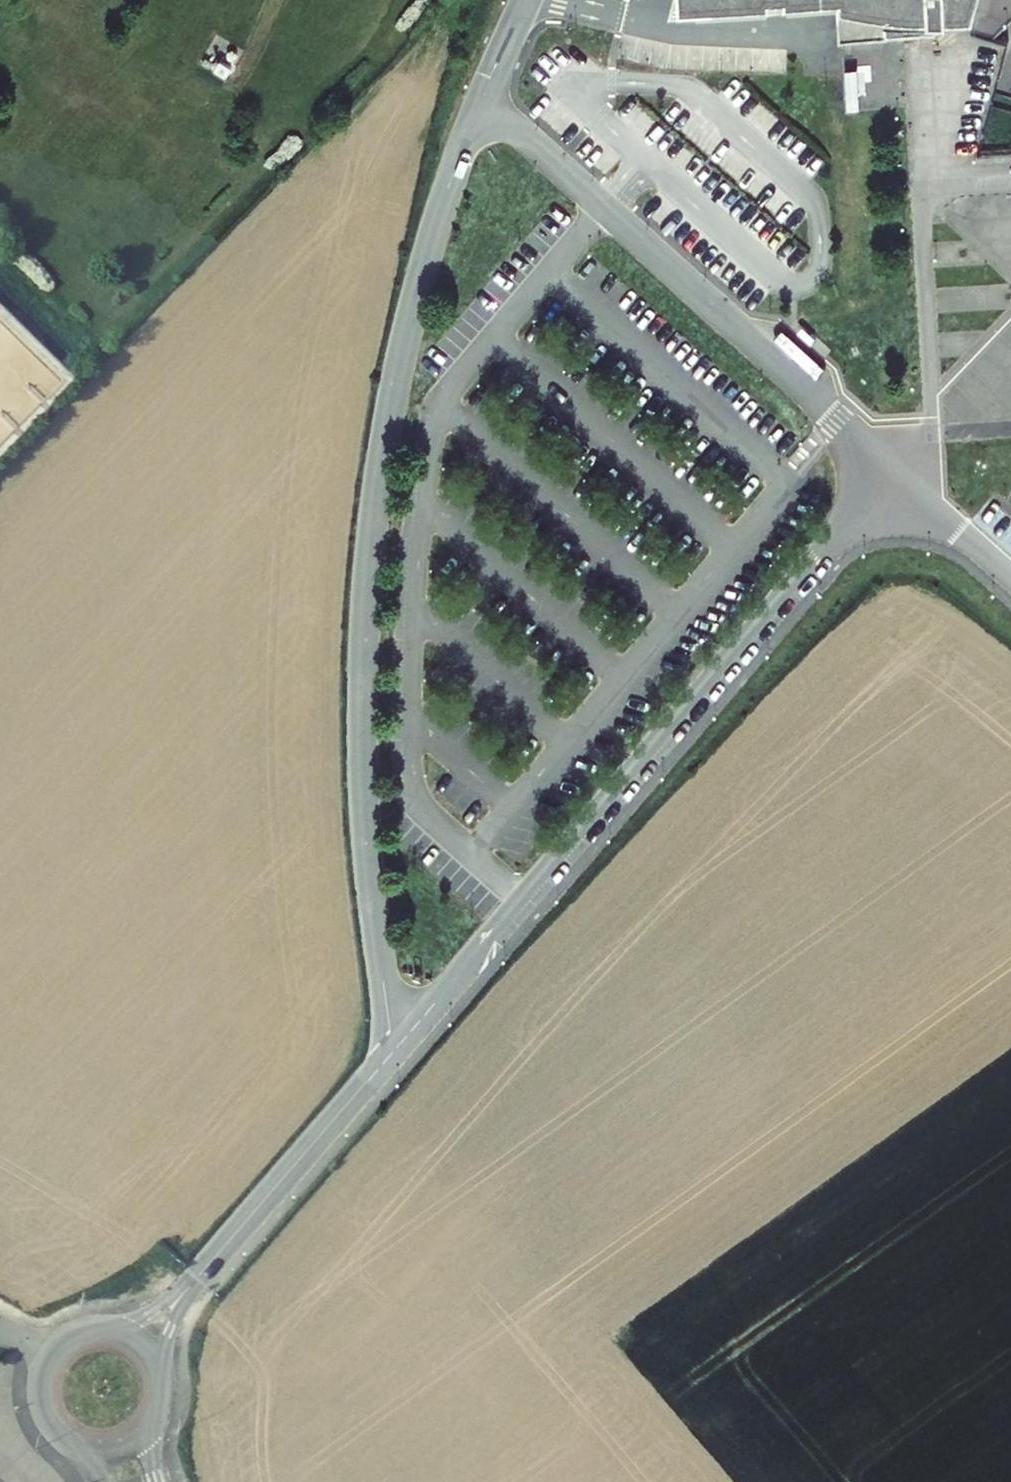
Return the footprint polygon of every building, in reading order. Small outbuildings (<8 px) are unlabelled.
[(841,38),(888,36),(888,28),(942,25),(974,23),(980,0),(839,0),(841,38)]
